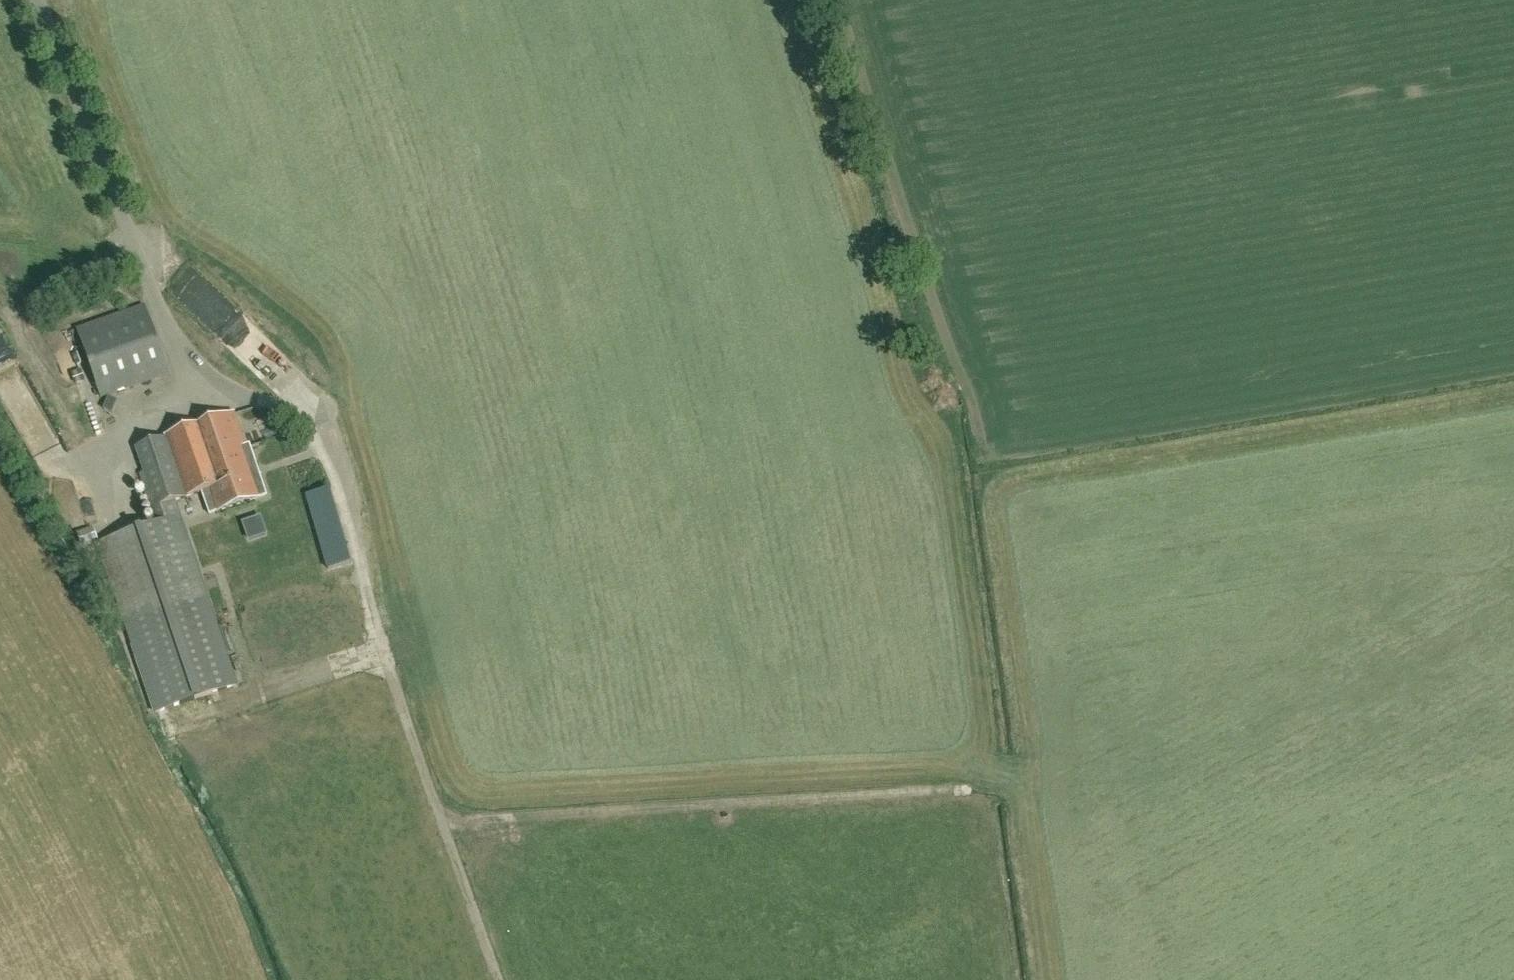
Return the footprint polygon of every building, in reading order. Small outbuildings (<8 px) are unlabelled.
[(217,329),(239,306),(195,264),(173,287),(217,329)] [(100,398),(168,374),(144,306),(76,330),(100,398)] [(98,545),(127,630),(155,712),(235,684),(173,502),(202,492),(210,514),(265,495),(249,446),(243,448),(232,416),(136,449),(144,474),(140,476),(156,525),(98,545)] [(333,492),(316,497),(327,533),(344,528),(333,492)] [(248,522),(254,539),(270,534),(265,517),(248,522)]
